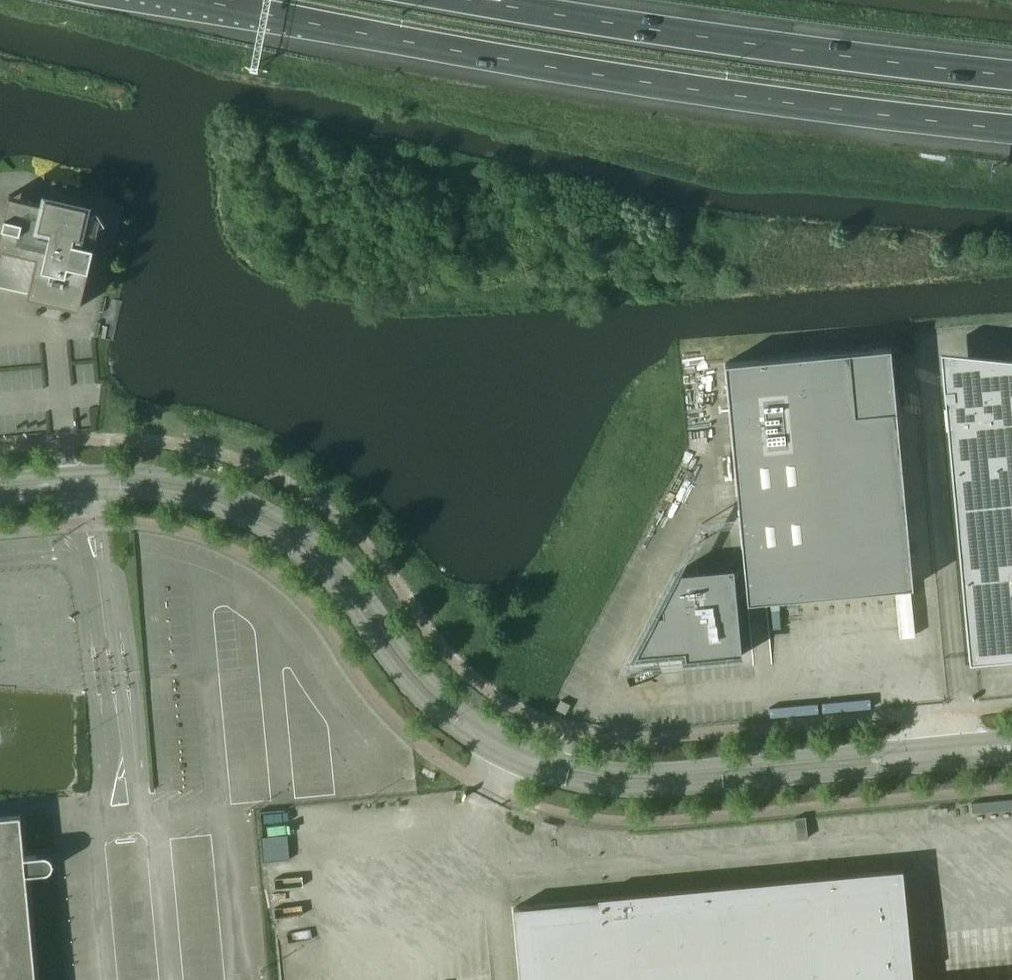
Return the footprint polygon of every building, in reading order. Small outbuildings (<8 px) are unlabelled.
[(5,215),(0,236),(0,248),(1,248),(0,252),(0,286),(29,292),(28,296),(80,308),(97,236),(101,216),(86,213),(88,205),(47,195),(45,203),(10,195),(5,215)] [(913,587),(891,348),(725,363),(745,574),(735,575),(734,568),(675,573),(658,606),(662,605),(663,614),(653,616),(631,658),(633,659),(635,659),(665,656),(665,659),(675,658),(675,655),(682,654),(683,661),(742,656),(737,598),(747,597),(748,603),(913,587)] [(943,376),(970,661),(1011,657),(1011,369),(943,376)] [(566,714),(571,705),(561,700),(557,709),(566,714)] [(26,874),(44,872),(46,872),(48,871),(49,870),(50,869),(51,868),(52,866),(52,865),(53,863),(53,862),(52,860),(51,858),(50,857),(49,856),(48,855),(46,855),(45,854),(43,854),(24,856),(20,815),(0,816),(0,979),(36,979),(26,874)] [(809,837),(806,817),(806,816),(796,818),(798,839),(809,837)] [(294,835),(270,836),(270,857),(294,857),(294,835)] [(901,872),(514,908),(520,979),(911,979),(901,872)]
